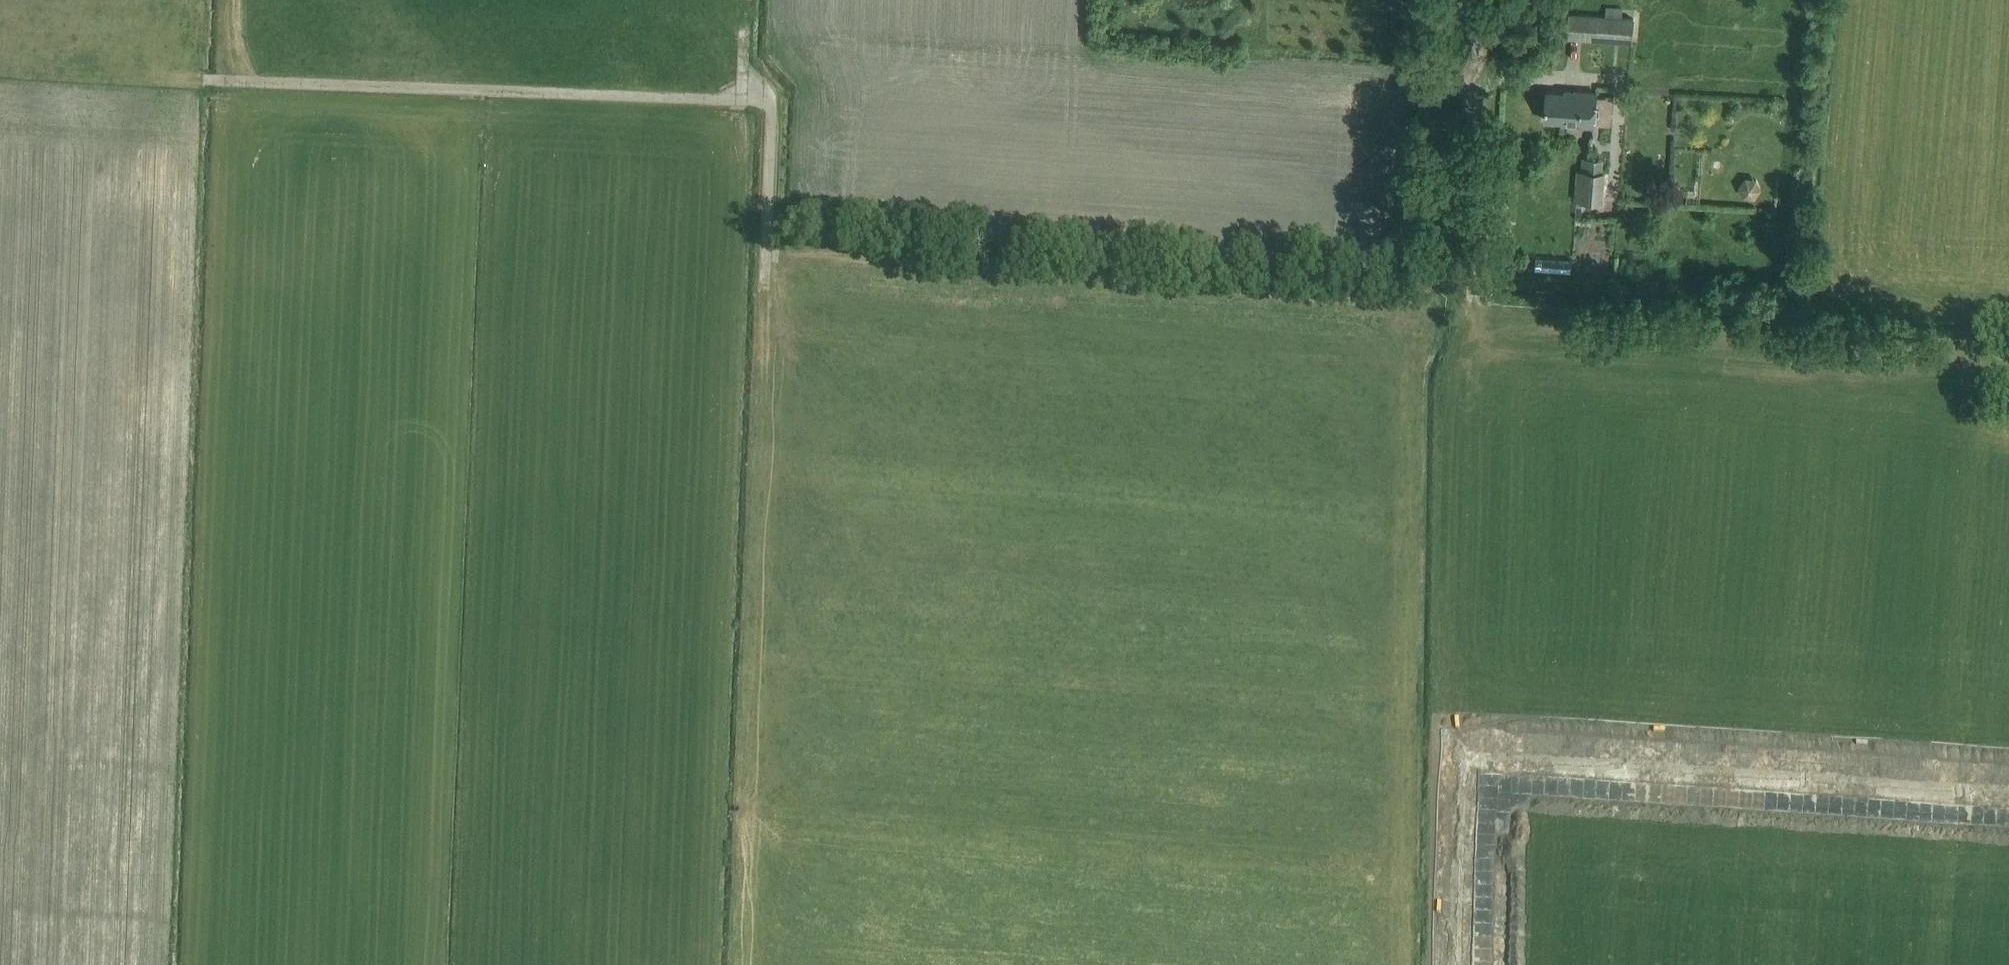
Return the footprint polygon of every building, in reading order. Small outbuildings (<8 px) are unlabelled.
[(1568,41),(1569,41),(1632,46),(1635,20),(1622,19),(1622,10),(1606,8),(1605,18),(1570,15),(1568,41)] [(1562,122),(1562,125),(1594,127),(1597,93),(1565,91),(1565,94),(1547,93),(1545,121),(1562,122)] [(1575,203),(1604,205),(1606,175),(1603,174),(1604,161),(1582,160),(1581,172),(1577,172),(1575,203)] [(1537,256),(1536,269),(1573,270),(1573,257),(1537,256)]
